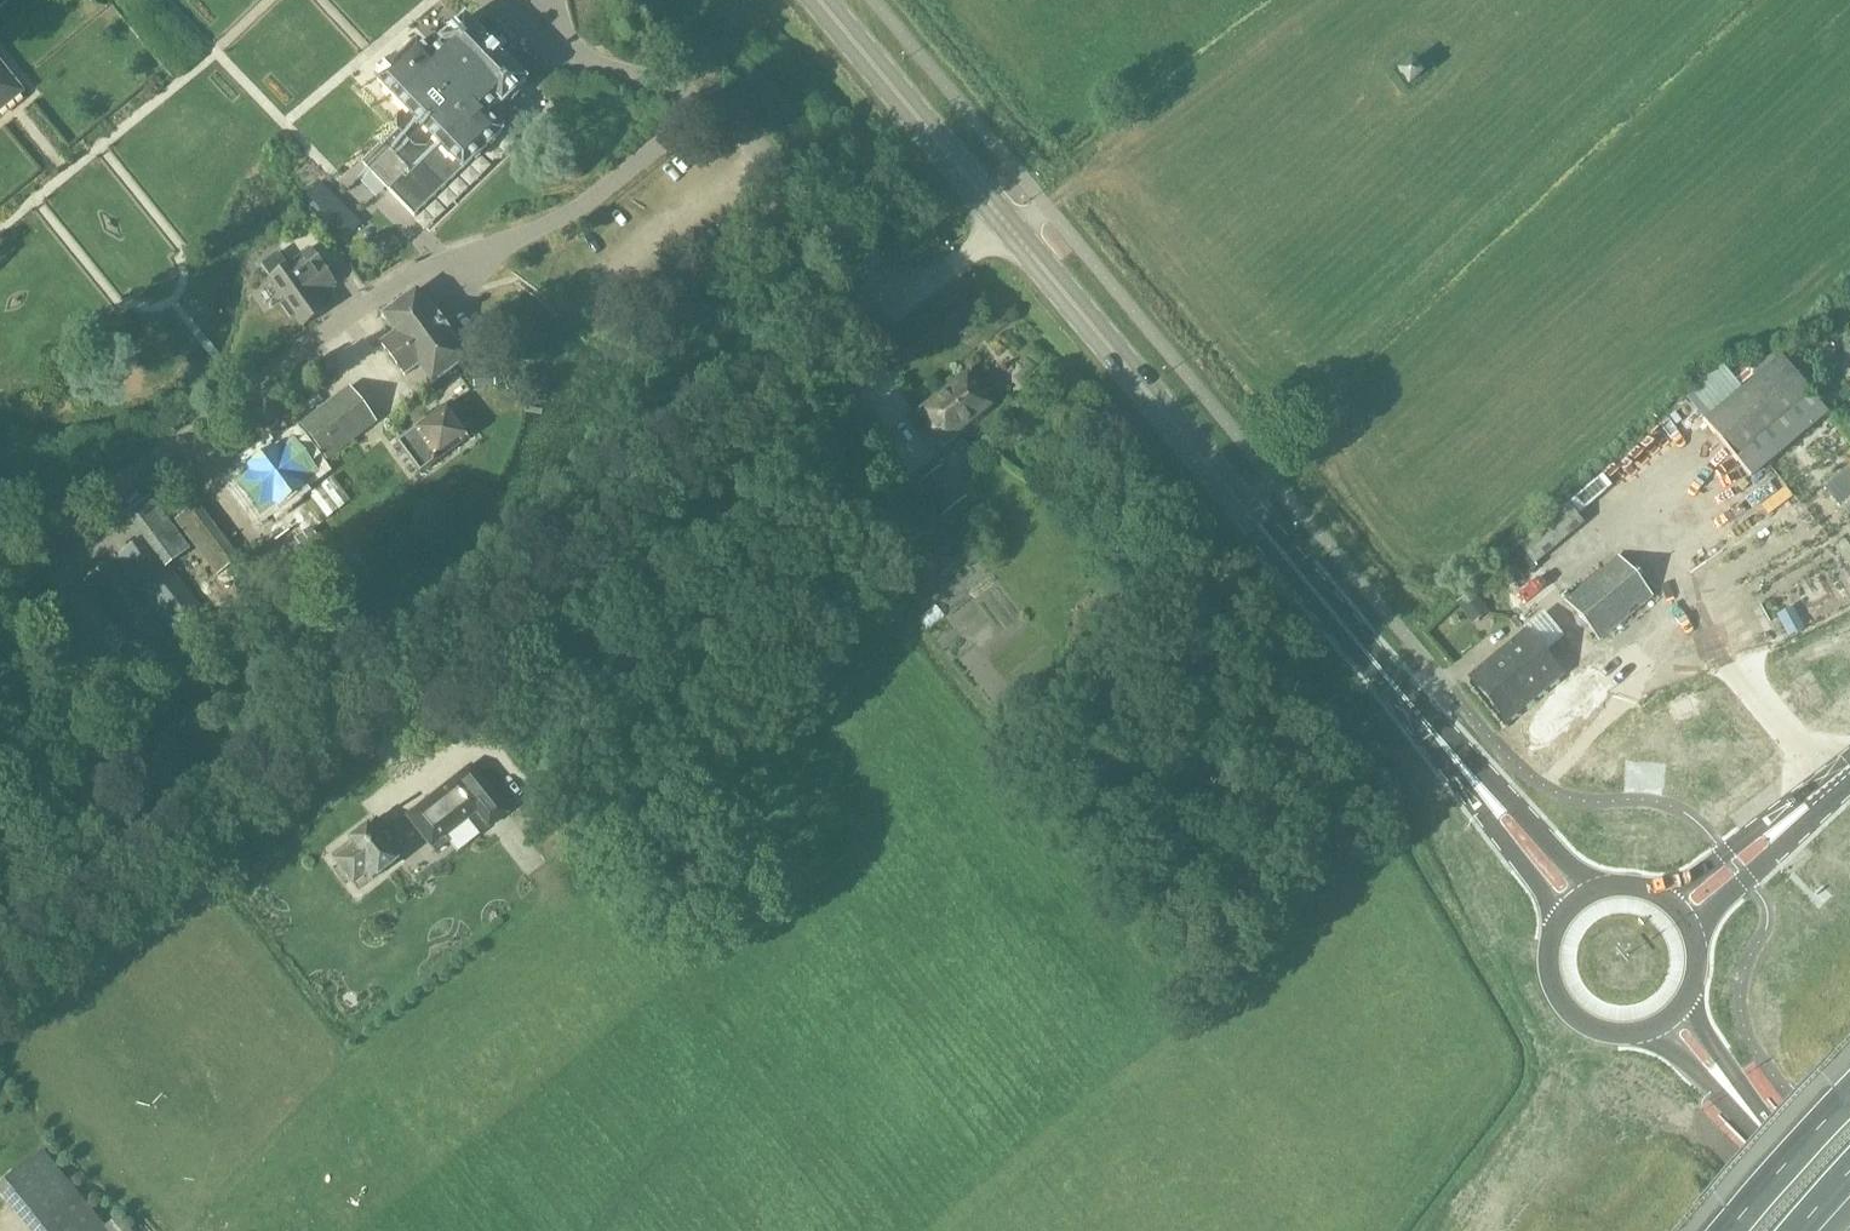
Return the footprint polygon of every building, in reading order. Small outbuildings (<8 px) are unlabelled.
[(464,172),(467,175),(506,135),(488,118),(502,105),(505,108),(528,84),(503,59),(514,48),(502,35),(490,46),(465,21),(444,43),(446,45),(425,66),(416,57),(399,75),(397,73),(381,89),(405,113),(398,120),(398,131),(401,134),(367,167),(418,217),(464,172)] [(26,94),(0,61),(0,114),(26,94)] [(1429,78),(1416,61),(1406,69),(1398,75),(1410,92),(1429,78)] [(365,224),(322,183),(308,197),(352,238),(365,224)] [(683,213),(699,207),(693,190),(676,196),(683,213)] [(260,266),(304,329),(330,311),(321,298),(339,285),(312,248),(288,265),(279,253),(260,266)] [(470,360),(418,289),(381,316),(395,335),(381,345),(405,379),(420,369),(434,388),(470,360)] [(1704,423),(1736,462),(1815,396),(1782,358),(1704,423)] [(946,442),(984,412),(961,384),(923,414),(946,442)] [(351,387),(300,425),(327,462),(379,424),(351,387)] [(422,473),(471,437),(450,407),(400,443),(422,473)] [(268,453),(299,492),(330,468),(299,428),(268,453)] [(282,487),(263,461),(229,485),(248,511),(250,509),(257,519),(286,498),(280,489),(282,487)] [(342,505),(365,488),(348,464),(324,481),(342,505)] [(932,477),(920,486),(930,498),(940,511),(951,502),(963,493),(953,480),(943,468),(932,477)] [(1843,508),(1849,502),(1849,468),(1825,489),(1842,509),(1843,508)] [(191,550),(152,498),(127,516),(167,569),(191,550)] [(242,560),(200,505),(193,510),(188,503),(178,511),(183,517),(176,522),(218,577),(242,560)] [(1536,566),(1585,525),(1569,505),(1506,558),(1508,560),(1500,566),(1519,588),(1527,582),(1525,580),(1538,569),(1536,566)] [(1621,557),(1566,602),(1601,642),(1655,597),(1621,557)] [(1559,589),(1566,598),(1589,579),(1581,570),(1559,589)] [(1564,676),(1527,632),(1470,679),(1507,723),(1564,676)] [(449,843),(445,838),(476,813),(488,829),(507,814),(471,768),(408,818),(436,854),(449,843)] [(396,863),(369,827),(347,843),(352,849),(341,858),(357,881),(361,878),(367,886),(396,863)] [(45,1151),(0,1188),(0,1193),(31,1230),(110,1230),(45,1151)]
